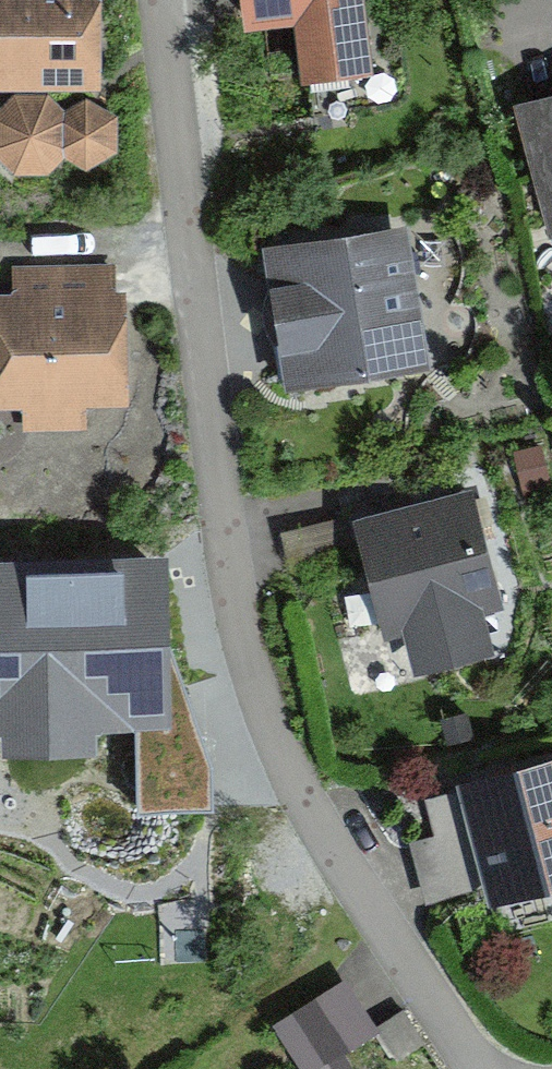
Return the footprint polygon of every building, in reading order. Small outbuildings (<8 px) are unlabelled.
[(89,78),(89,0),(0,0),(0,78),(89,78)] [(358,0),(247,0),(249,21),(300,15),(307,75),(366,68),(358,0)] [(63,147),(64,119),(45,100),(17,100),(0,117),(0,150),(19,167),(47,167),(63,147)] [(551,203),(551,104),(528,111),(551,203)] [(86,105),(64,119),(63,147),(85,161),(111,148),(111,120),(86,105)] [(313,336),(319,373),(416,358),(396,237),(300,252),(306,290),(281,294),(288,340),(313,336)] [(83,425),(82,392),(115,392),(112,269),(20,271),(21,306),(9,307),(11,394),(26,394),(27,427),(83,425)] [(481,646),(470,603),(491,597),(466,502),(366,528),(391,624),(412,618),(423,661),(481,646)] [(0,573),(0,708),(156,706),(154,570),(0,573)] [(547,879),(551,877),(551,769),(471,790),(494,881),(533,871),(547,879)] [(341,1051),(372,1031),(372,1030),(342,984),(277,1027),(294,1054),(313,1061),(318,1068),(352,1068),(341,1051)] [(424,1042),(403,1010),(372,1030),(372,1031),(393,1063),(424,1042)]
